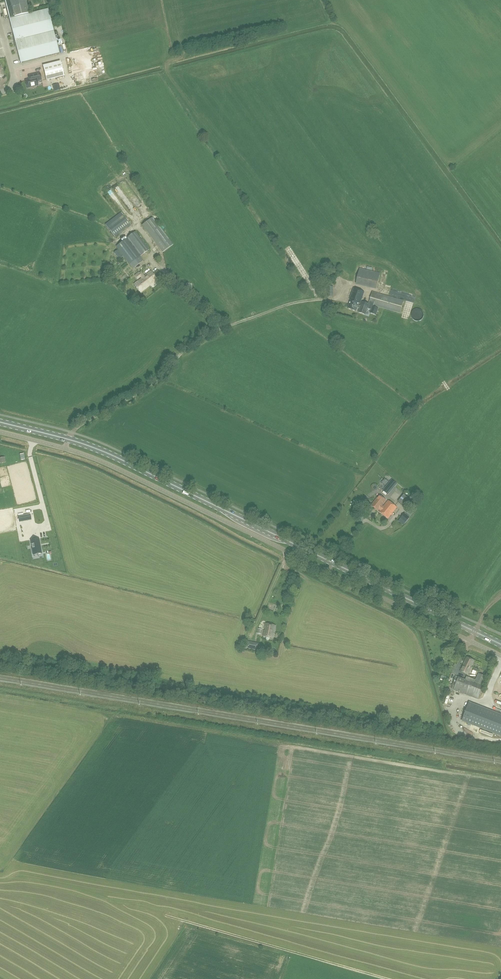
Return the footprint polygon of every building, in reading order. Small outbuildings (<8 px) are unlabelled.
[(48,9),(56,8),(54,0),(4,0),(9,17),(13,35),(15,47),(16,47),(20,63),(59,54),(48,9)] [(60,61),(43,66),(47,81),(64,76),(60,61)] [(42,80),(40,73),(33,75),(29,76),(29,79),(30,80),(26,81),(27,88),(38,85),(37,81),(42,80)] [(73,75),(63,77),(66,89),(76,86),(73,75)] [(114,236),(130,224),(121,213),(105,225),(114,236)] [(152,217),(143,225),(163,252),(173,244),(152,217)] [(116,246),(130,264),(133,268),(144,261),(140,256),(149,249),(135,232),(116,246)] [(123,256),(118,250),(114,253),(119,259),(123,256)] [(337,273),(332,267),(320,277),(326,283),(337,273)] [(356,283),(377,288),(380,273),(360,269),(356,283)] [(150,271),(143,276),(140,272),(135,276),(137,278),(140,276),(141,277),(133,283),(140,292),(157,279),(150,271)] [(357,308),(358,308),(359,305),(364,292),(354,289),(350,300),(351,300),(348,309),(356,311),(357,308)] [(372,292),(369,304),(400,313),(403,301),(372,292)] [(373,307),(373,306),(369,304),(362,302),(361,306),(359,305),(358,308),(360,309),(359,312),(366,315),(368,309),(372,310),(370,313),(376,315),(378,309),(373,307)] [(413,320),(414,320),(415,321),(416,321),(417,321),(418,321),(419,321),(420,320),(421,319),(422,318),(423,317),(423,316),(423,315),(423,314),(423,313),(422,312),(422,311),(421,310),(420,310),(419,309),(418,309),(417,309),(416,309),(415,309),(414,310),(413,310),(412,311),(411,312),(411,313),(411,315),(411,316),(411,317),(412,318),(412,319),(413,320)] [(388,494),(394,486),(390,482),(383,491),(388,494)] [(397,501),(401,496),(397,492),(393,497),(397,501)] [(379,509),(380,510),(384,506),(382,505),(386,500),(380,495),(372,505),(378,510),(379,509)] [(412,501),(404,495),(398,502),(406,508),(412,501)] [(389,501),(384,506),(380,510),(379,512),(388,519),(397,508),(389,501)] [(406,514),(401,518),(405,523),(410,519),(406,514)] [(259,521),(257,525),(271,530),(272,527),(259,521)] [(41,553),(39,541),(31,542),(33,554),(41,553)] [(274,633),(275,633),(276,625),(266,623),(264,636),(273,637),(274,633)] [(261,648),(263,642),(249,639),(247,645),(261,648)] [(468,675),(475,661),(467,657),(460,671),(468,675)] [(474,684),(456,676),(452,685),(455,686),(454,690),(478,700),(487,677),(478,674),(474,684)] [(449,708),(454,706),(451,699),(446,701),(449,708)] [(469,702),(462,721),(500,736),(500,714),(469,702)]
